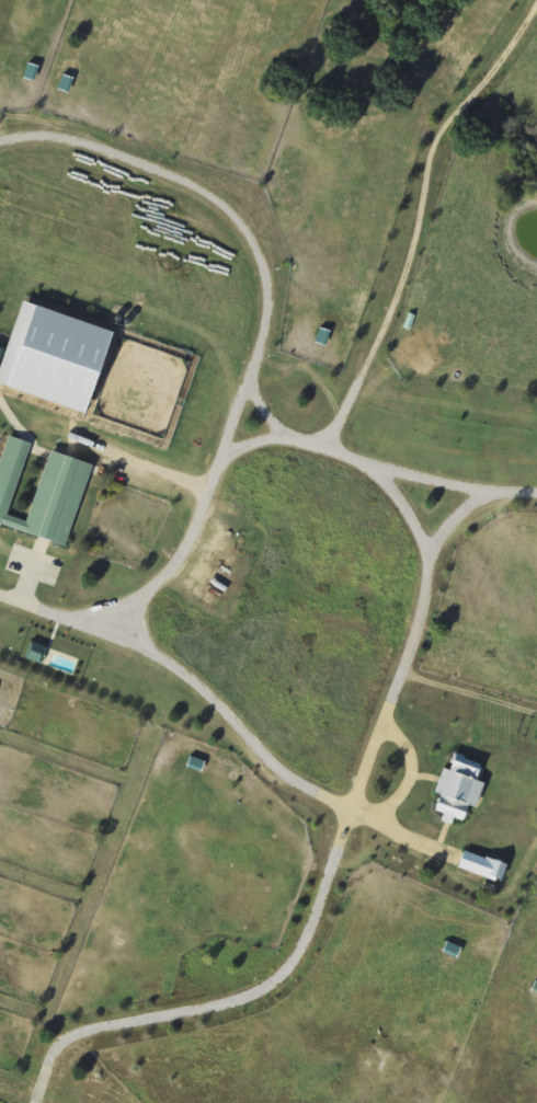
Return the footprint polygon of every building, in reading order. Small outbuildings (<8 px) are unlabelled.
[(17,302),(0,356),(0,387),(82,413),(107,330),(17,302)] [(65,545),(89,464),(47,452),(27,522),(6,516),(28,443),(6,436),(0,456),(0,525),(65,545)] [(24,659),(39,664),(44,647),(30,642),(24,659)] [(456,868),(500,883),(506,865),(461,851),(456,868)]
